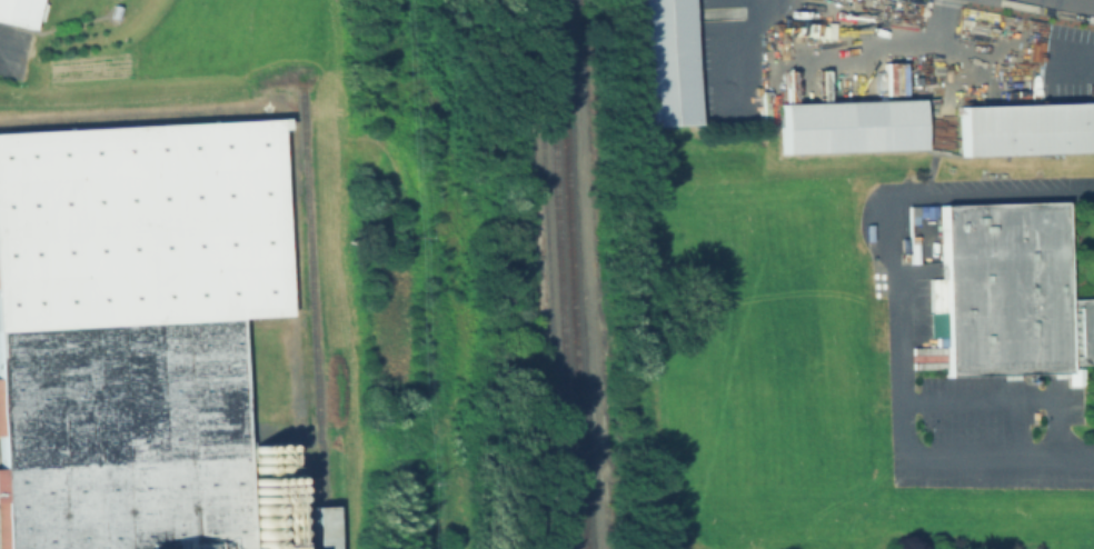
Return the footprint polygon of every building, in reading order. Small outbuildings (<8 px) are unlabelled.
[(30,30),(0,23),(0,0),(37,0),(30,30)] [(642,130),(634,0),(687,0),(694,128),(642,130)] [(780,104),(917,101),(918,152),(782,156),(780,104)] [(957,110),(1093,104),(1093,154),(959,160),(957,110)] [(2,548),(0,501),(0,132),(276,119),(286,312),(237,316),(248,548),(2,548)] [(938,204),(945,378),(1067,373),(1066,365),(1093,364),(1093,297),(1065,298),(1062,200),(938,204)] [(330,503),(332,548),(289,548),(310,548),(308,505),(322,503),(330,503)]
